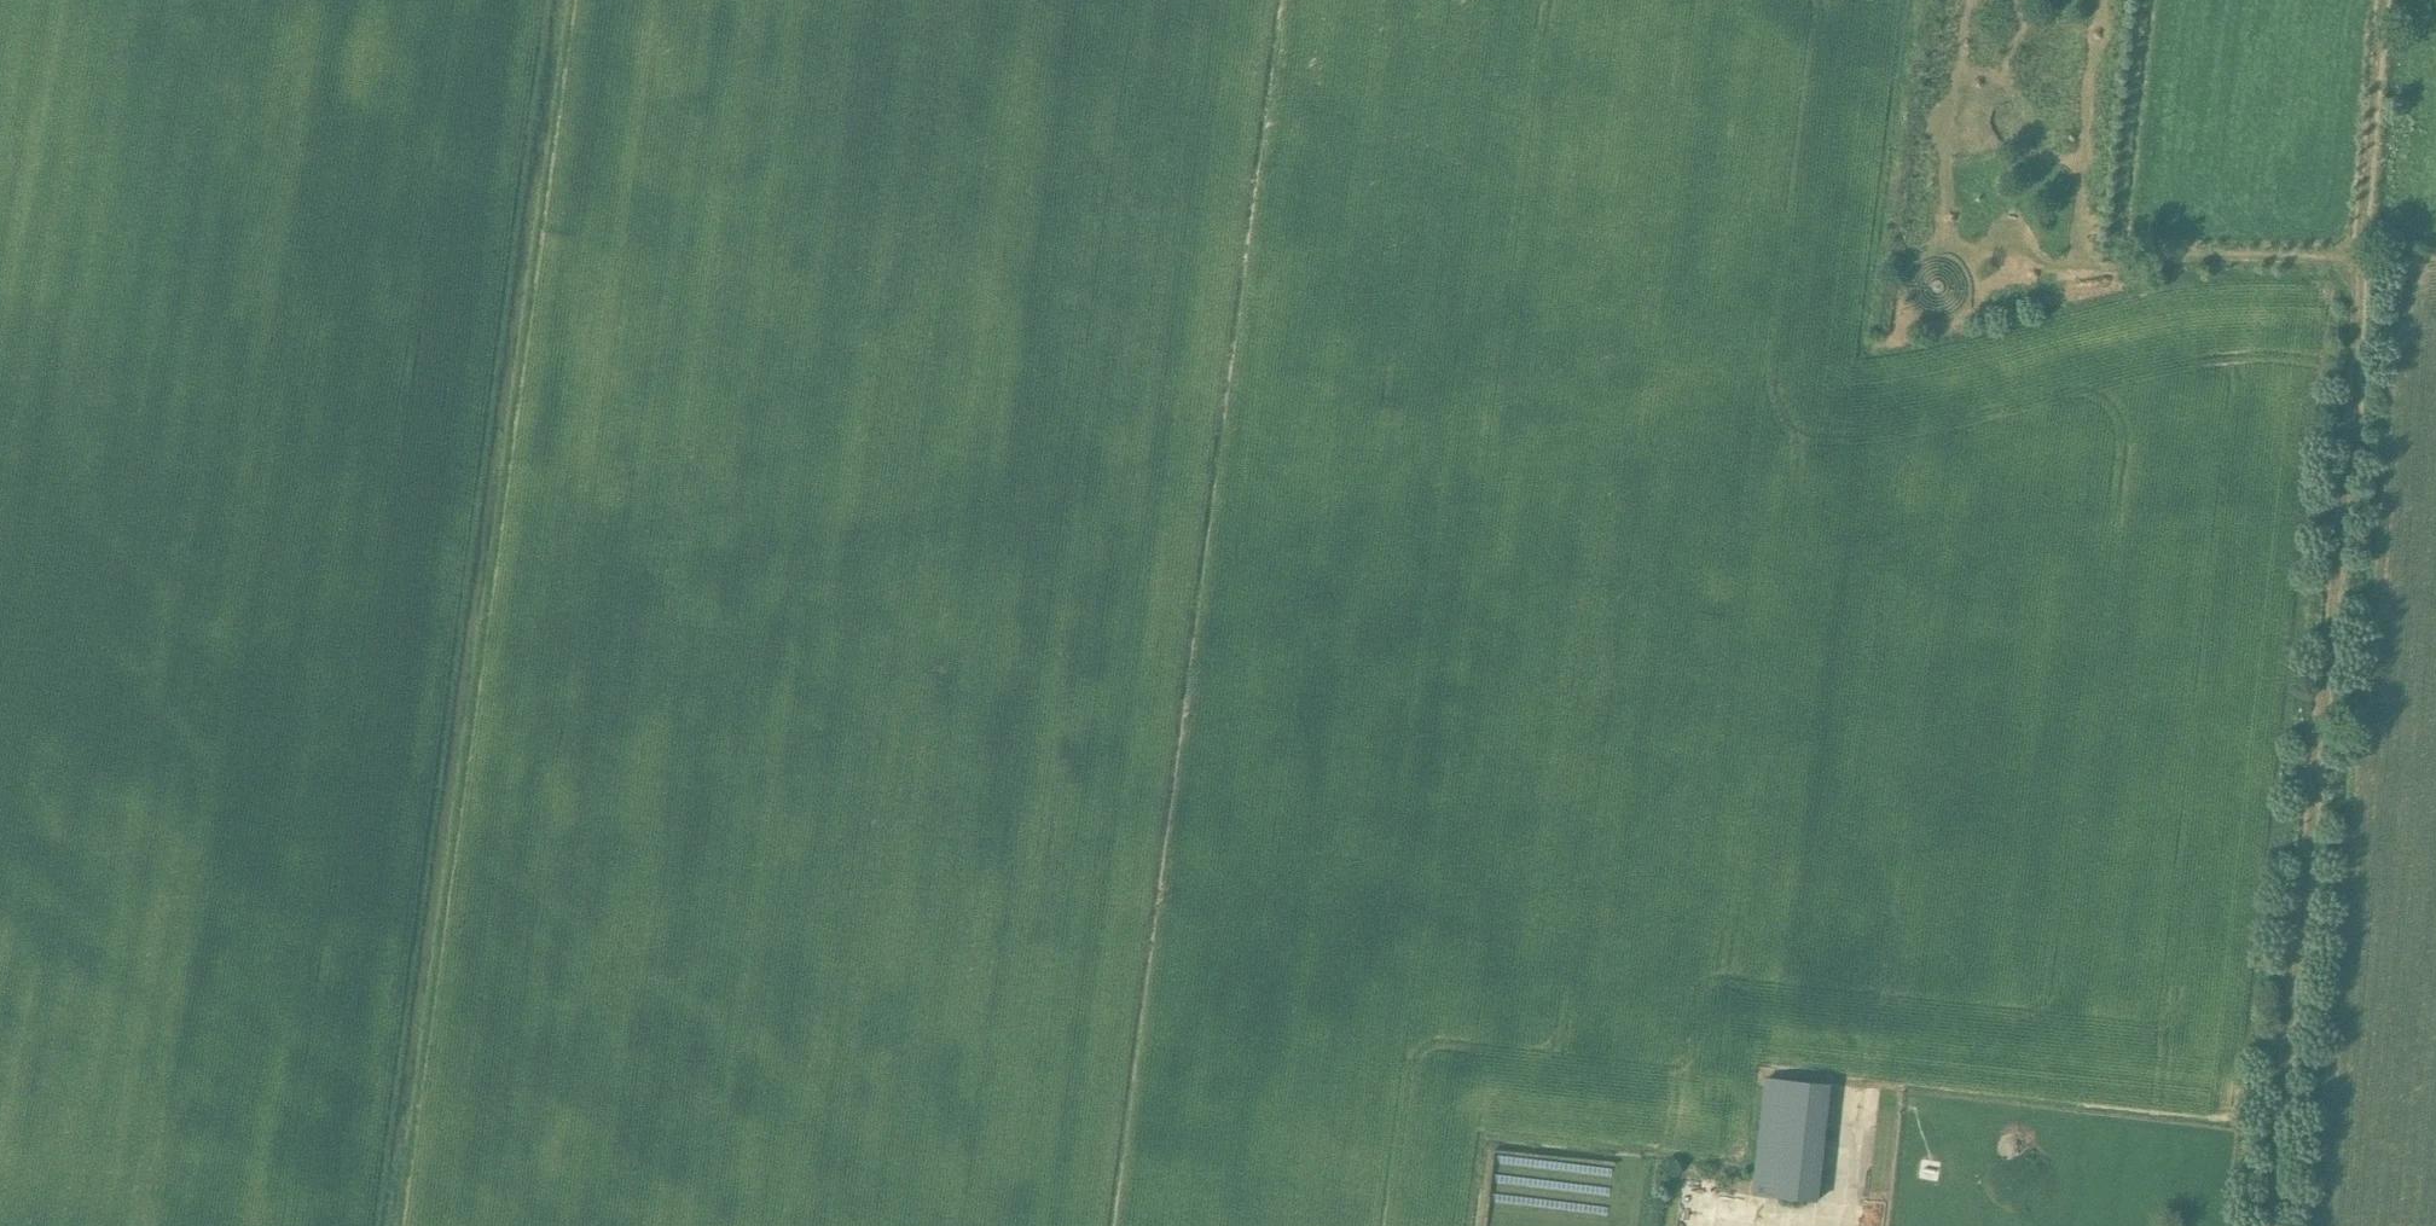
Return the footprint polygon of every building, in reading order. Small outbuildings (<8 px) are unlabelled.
[(1834,1086),(1771,1079),(1759,1195),(1821,1202),(1834,1086)]
